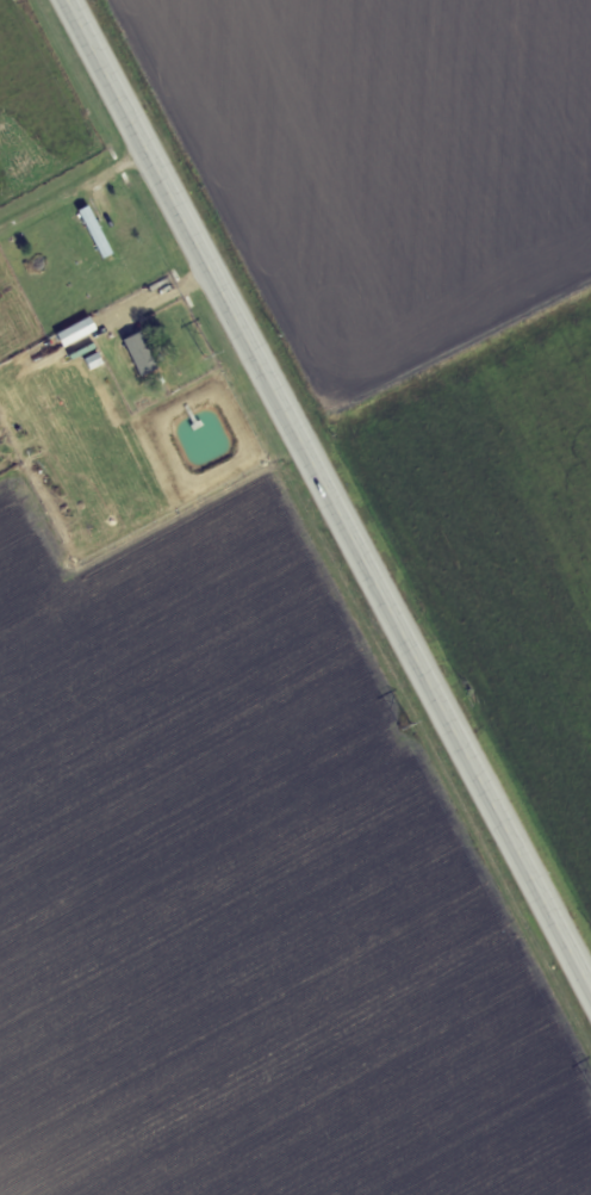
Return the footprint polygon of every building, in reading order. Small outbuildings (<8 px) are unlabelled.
[(65,348),(97,330),(91,317),(58,335),(65,348)]
